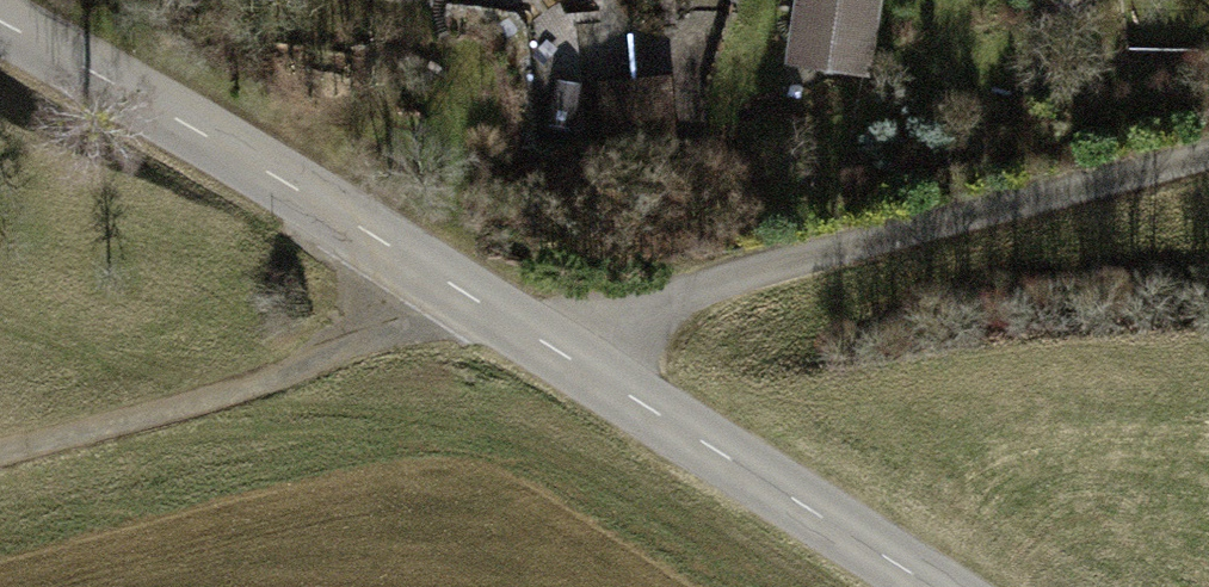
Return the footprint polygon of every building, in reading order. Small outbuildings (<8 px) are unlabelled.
[(876,0),(804,0),(800,25),(870,35),(876,0)] [(661,81),(606,87),(609,117),(664,111),(661,81)]
